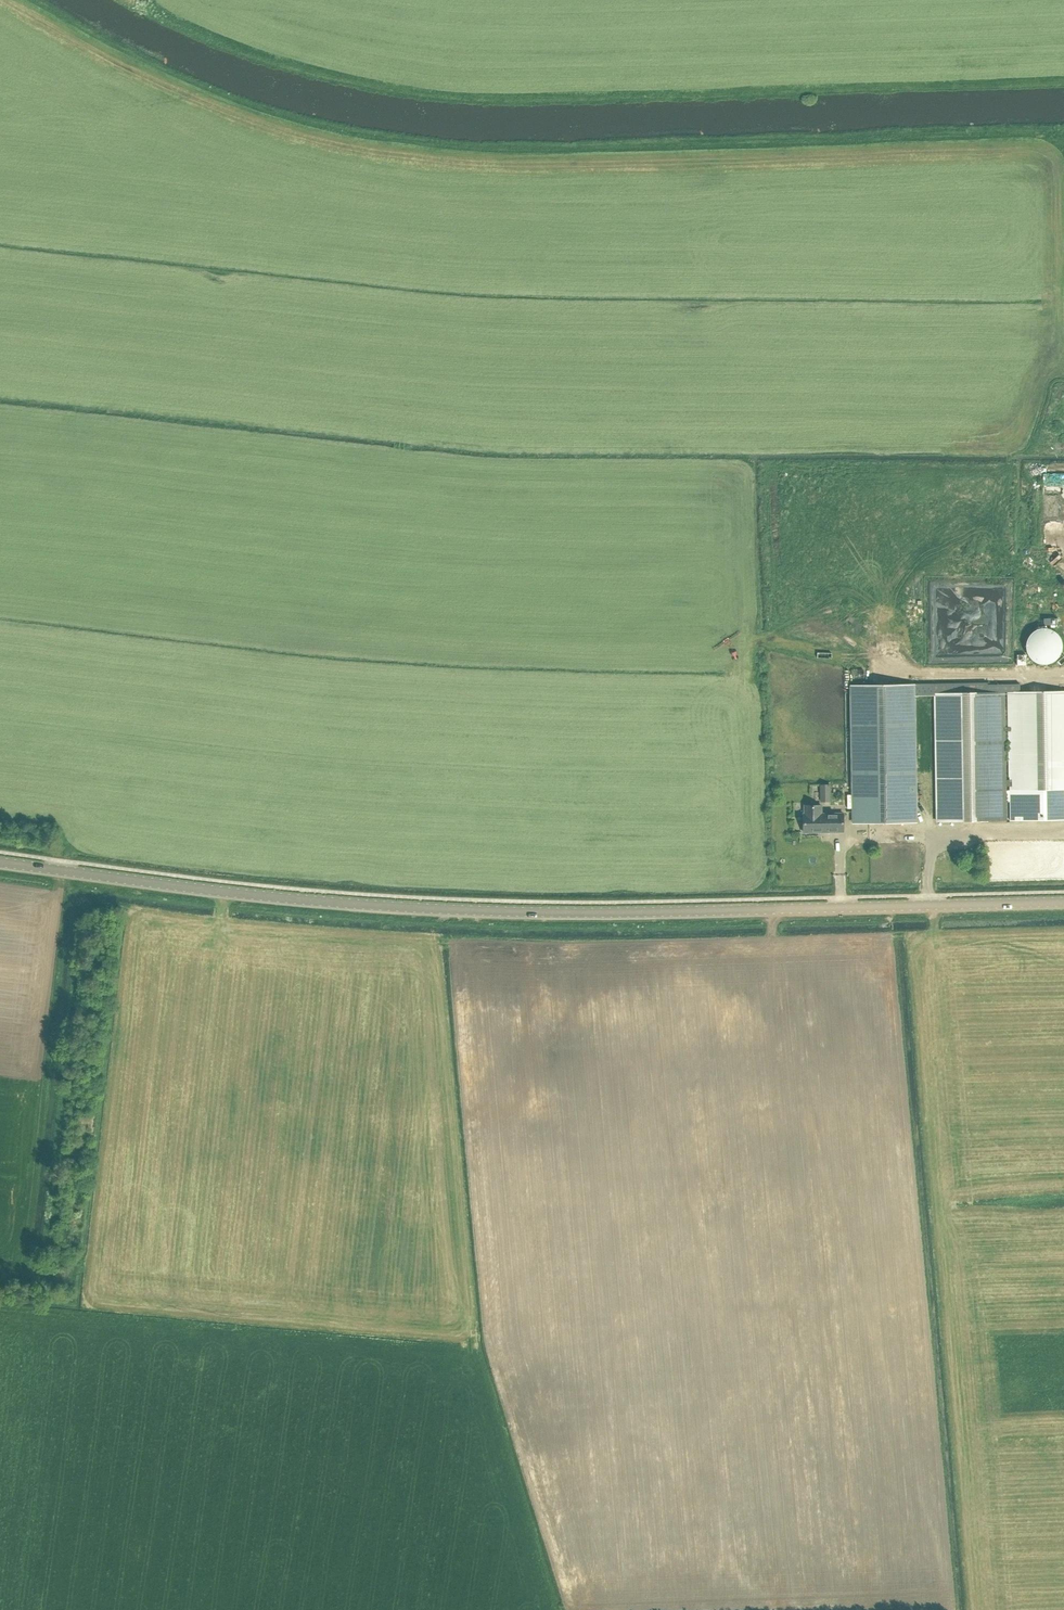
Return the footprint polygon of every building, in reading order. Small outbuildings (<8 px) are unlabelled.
[(1025,476),(1025,492),(1049,493),(1049,476),(1025,476)] [(1006,595),(1007,613),(1018,612),(1017,594),(1006,595)] [(1057,619),(1043,619),(1043,625),(1050,625),(1050,627),(1055,627),(1055,625),(1057,625),(1057,619)] [(1026,645),(1026,648),(1026,651),(1027,654),(1029,656),(1031,659),(1033,661),(1035,662),(1038,664),(1041,664),(1044,665),(1047,664),(1050,663),(1053,662),(1056,660),(1058,658),(1060,655),(1061,653),(1062,649),(1062,646),(1062,643),(1061,640),(1060,637),(1058,635),(1056,632),(1053,631),(1050,629),(1047,628),(1044,628),(1041,628),(1038,629),(1035,630),(1033,632),(1031,634),(1029,636),(1027,639),(1026,642),(1026,645)] [(1020,691),(1020,684),(987,684),(987,682),(915,684),(916,696),(934,695),(937,822),(1037,820),(1063,819),(1063,691),(1020,691)] [(851,686),(854,823),(915,822),(913,685),(851,686)] [(804,814),(803,814),(803,832),(821,832),(821,830),(843,829),(843,813),(821,814),(821,805),(809,805),(809,814),(804,814)]
